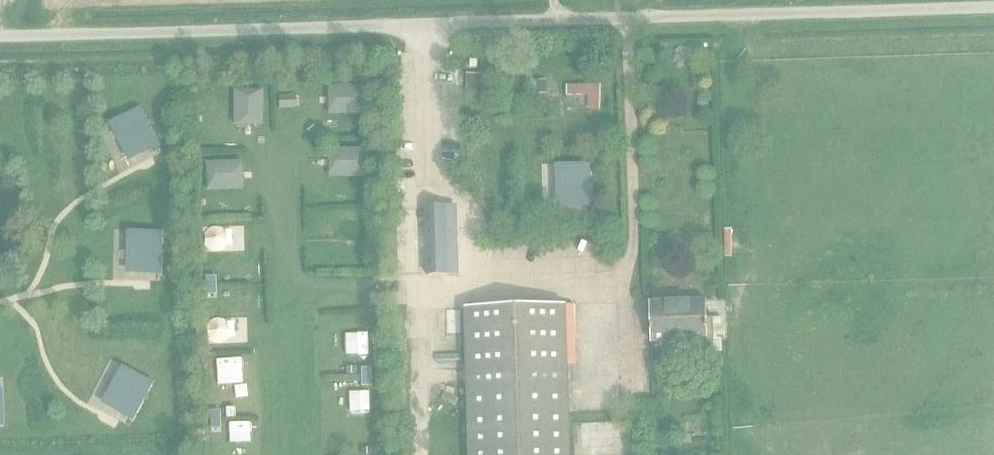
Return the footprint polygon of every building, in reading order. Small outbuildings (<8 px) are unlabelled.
[(546,80),(530,80),(531,94),(546,93),(546,89),(552,89),(552,81),(546,81),(546,80)] [(323,83),(315,83),(315,92),(324,92),(323,83)] [(292,95),(280,95),(280,107),(292,107),(292,95)] [(124,117),(112,123),(128,154),(140,148),(141,152),(160,142),(140,104),(122,114),(124,117)] [(576,170),(560,170),(561,204),(577,204),(577,206),(591,206),(591,207),(591,206),(590,163),(589,163),(576,164),(576,170)] [(420,248),(426,247),(427,274),(447,273),(445,207),(425,208),(426,235),(420,235),(420,248)] [(141,233),(128,233),(127,268),(140,268),(140,272),(160,273),(161,273),(162,230),(141,229),(141,233)] [(214,274),(205,274),(205,292),(214,292),(214,274)] [(721,317),(705,317),(704,300),(650,302),(652,342),(712,340),(713,352),(722,352),(721,317)] [(565,305),(465,308),(469,454),(570,454),(565,305)] [(370,366),(360,366),(360,384),(370,384),(370,366)] [(121,369),(105,400),(117,406),(115,409),(133,419),(153,381),(134,371),(133,375),(121,369)] [(214,407),(204,407),(204,416),(214,416),(214,407)] [(235,407),(226,407),(226,416),(235,416),(235,407)] [(373,442),(365,443),(366,450),(374,450),(373,442)]
